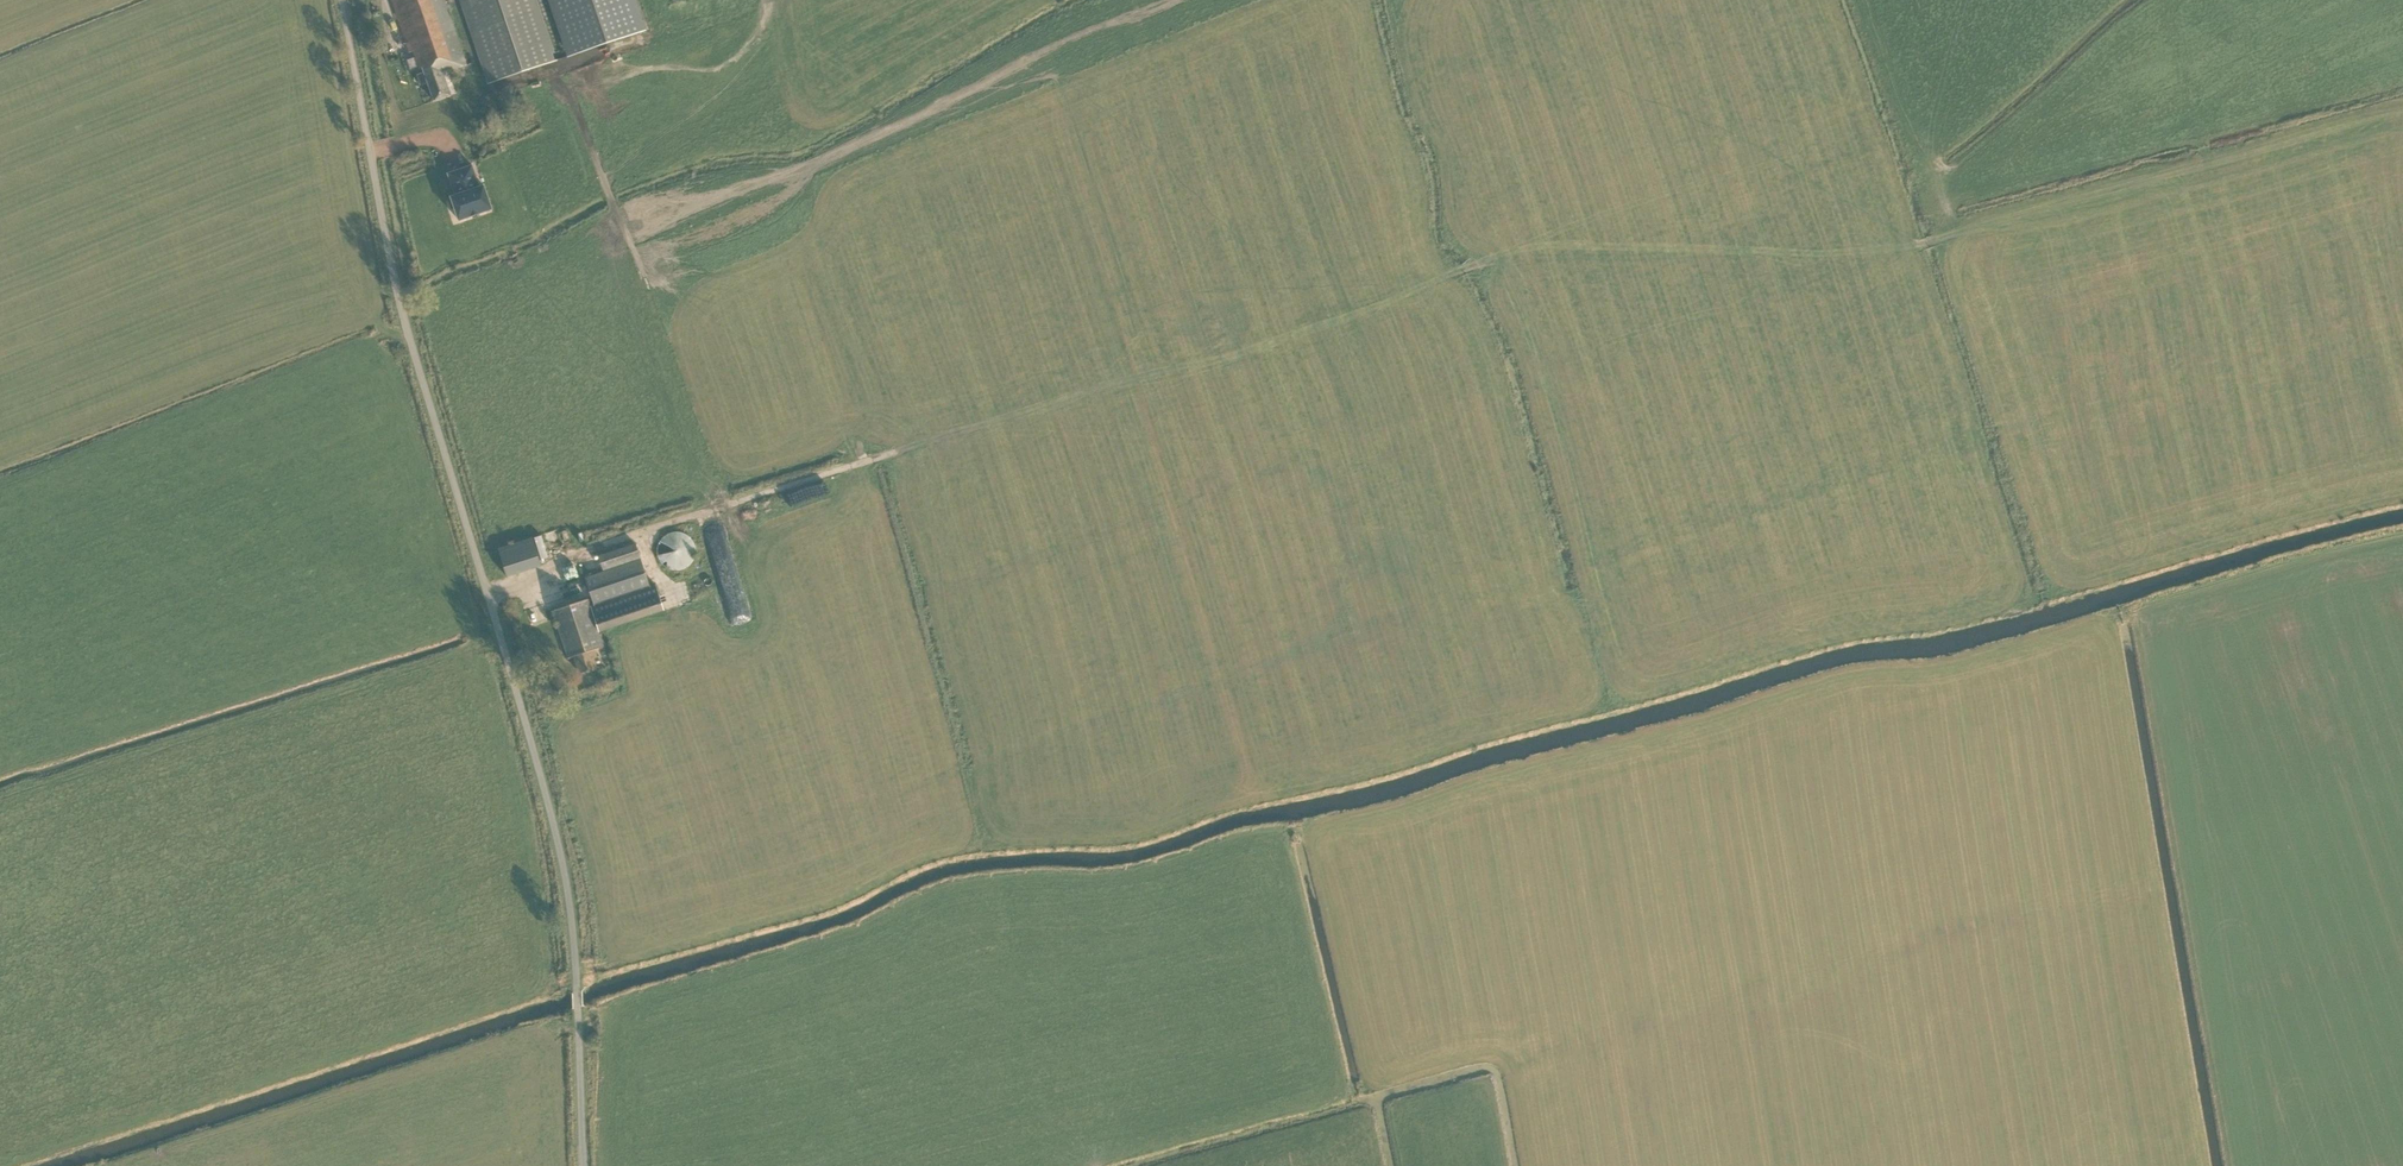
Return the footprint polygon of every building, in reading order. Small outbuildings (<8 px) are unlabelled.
[(409,53),(412,52),(419,69),(423,68),(424,73),(417,75),(420,86),(427,83),(434,102),(456,94),(449,71),(468,65),(446,0),(391,0),(409,53)] [(462,1),(460,2),(488,84),(558,60),(537,0),(462,0),(462,1)] [(573,55),(641,32),(630,0),(554,0),(573,55)] [(472,165),(448,174),(454,190),(456,189),(458,194),(451,197),(452,199),(449,200),(452,209),(455,208),(459,221),(493,209),(484,185),(480,187),(472,165)] [(674,573),(702,559),(687,528),(659,541),(674,573)] [(498,549),(507,577),(541,567),(537,554),(548,551),(543,534),(498,549)] [(649,587),(635,544),(599,556),(604,572),(586,577),(594,604),(590,606),(599,631),(664,610),(656,585),(649,587)] [(752,609),(738,562),(717,568),(731,615),(752,609)] [(604,647),(599,631),(590,606),(588,599),(553,611),(568,659),(574,657),(580,674),(597,668),(594,659),(597,658),(595,650),(604,647)]
